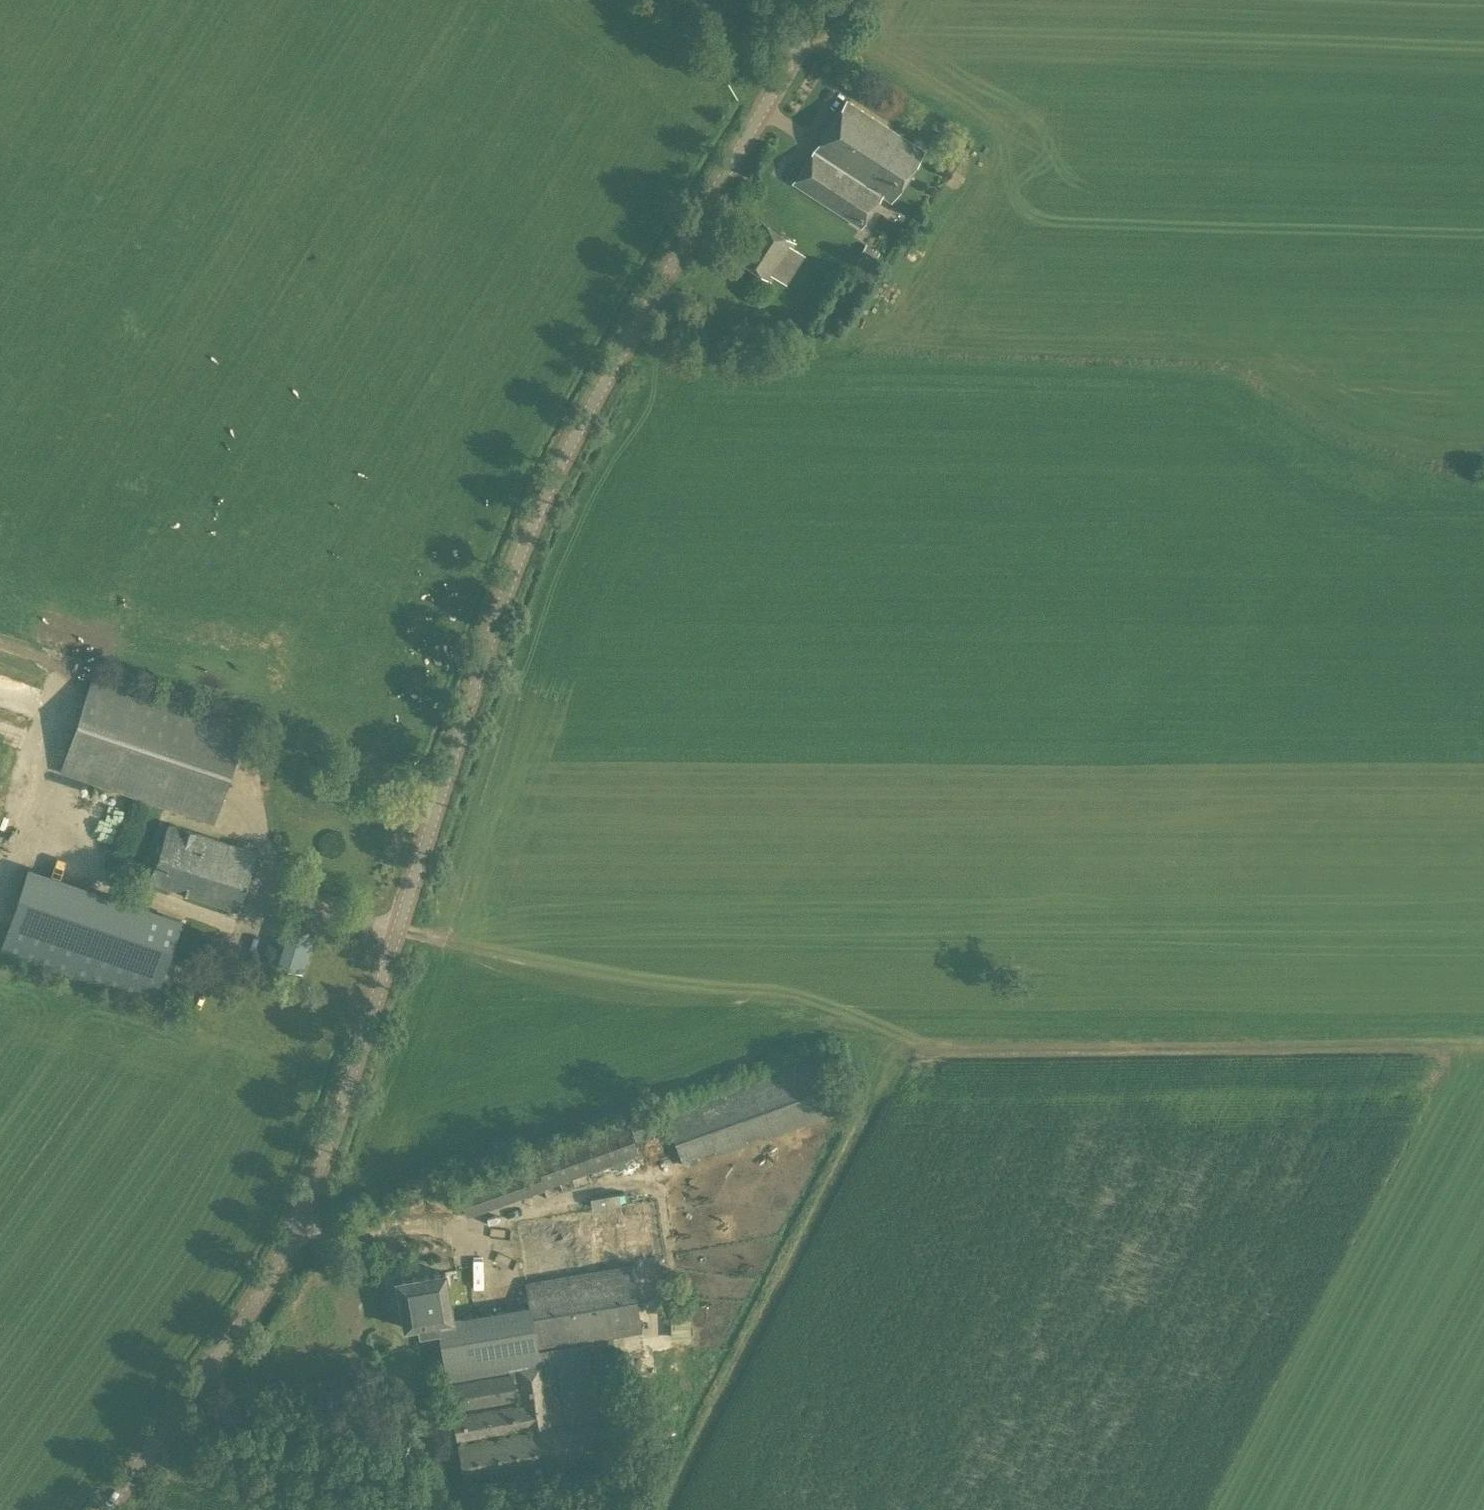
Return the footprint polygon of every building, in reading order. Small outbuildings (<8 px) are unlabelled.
[(890,201),(923,151),(846,100),(813,151),(881,195),(890,201)] [(860,227),(881,195),(813,151),(793,183),(860,227)] [(793,247),(796,243),(755,217),(730,256),(771,283),(775,276),(786,284),(805,255),(793,247)] [(214,824),(247,724),(93,672),(59,772),(214,824)] [(256,853),(168,823),(148,880),(236,911),(256,853)] [(152,999),(179,921),(28,869),(2,948),(152,999)] [(300,976),(316,929),(286,920),(270,964),(300,976)] [(818,1052),(663,1108),(684,1168),(840,1111),(818,1052)] [(639,1152),(628,1122),(453,1185),(463,1215),(639,1152)] [(437,1322),(438,1329),(447,1380),(510,1370),(511,1375),(447,1385),(464,1485),(615,1460),(607,1416),(568,1423),(558,1361),(540,1364),(538,1350),(642,1333),(631,1264),(525,1282),(529,1307),(452,1319),(437,1322)] [(437,1322),(452,1319),(444,1272),(397,1280),(405,1327),(419,1325),(420,1332),(438,1329),(437,1322)]
